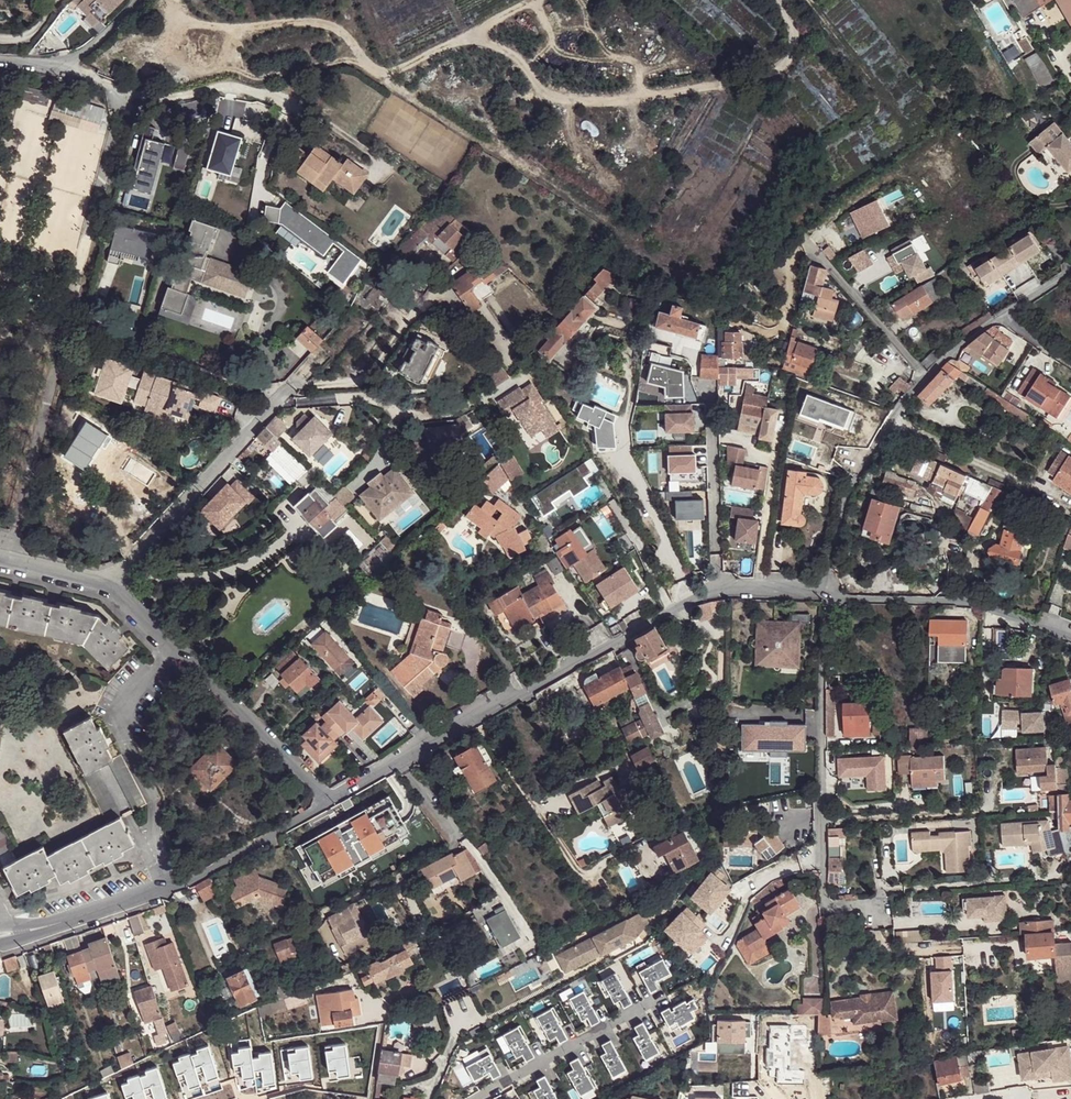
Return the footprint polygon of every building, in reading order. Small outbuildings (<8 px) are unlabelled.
[(77,5),(87,16),(84,18),(92,27),(99,21),(91,12),(93,9),(85,0),(83,0),(77,5)] [(93,9),(91,12),(99,21),(108,12),(109,13),(123,0),(85,0),(93,9)] [(1025,13),(1049,0),(1018,0),(1025,13)] [(1070,21),(1070,0),(1059,0),(1070,21)] [(1024,56),(1033,76),(1047,69),(1036,49),(1024,56)] [(1047,69),(1033,76),(1037,84),(1051,77),(1047,69)] [(20,93),(21,86),(17,85),(14,97),(43,104),(46,92),(41,91),(40,98),(20,93)] [(41,91),(21,86),(20,93),(40,98),(41,91)] [(105,108),(57,95),(52,111),(100,124),(105,108)] [(100,124),(52,111),(50,119),(98,132),(100,124)] [(1056,155),(1070,174),(1070,141),(1057,122),(1032,141),(1042,153),(1050,147),(1054,144),(1060,152),(1056,155)] [(242,138),(217,130),(206,168),(231,176),(242,138)] [(192,136),(181,133),(174,165),(185,168),(192,136)] [(165,141),(142,135),(131,179),(135,180),(133,187),(152,192),(165,141)] [(1050,147),(1056,155),(1060,152),(1054,144),(1050,147)] [(328,160),(331,157),(316,145),(308,155),(299,148),(284,168),(293,175),(297,170),(324,190),(333,178),(354,193),(362,182),(367,174),(347,159),(342,165),(339,169),(328,160)] [(342,165),(331,157),(328,160),(339,169),(342,165)] [(362,182),(354,193),(365,201),(373,190),(362,182)] [(864,219),(881,209),(874,198),(850,211),(857,223),(864,219)] [(280,208),(265,206),(263,222),(280,224),(322,257),(335,240),(285,202),(280,208)] [(443,209),(438,205),(418,227),(426,235),(451,259),(469,240),(463,234),(467,231),(452,218),(443,209)] [(873,233),(890,224),(881,209),(864,219),(873,233)] [(452,218),(467,231),(468,230),(454,215),(452,218)] [(245,297),(254,273),(207,256),(218,227),(196,219),(182,261),(175,259),(171,271),(177,274),(176,278),(173,277),(171,282),(174,283),(172,287),(169,286),(162,307),(181,314),(185,303),(194,279),(245,297)] [(864,219),(857,223),(865,237),(873,233),(864,219)] [(158,234),(119,223),(108,261),(121,264),(123,256),(124,251),(141,255),(152,258),(158,234)] [(1007,240),(1011,246),(1032,233),(1034,232),(1030,226),(1007,240)] [(426,235),(418,227),(397,248),(405,256),(426,235)] [(1011,246),(985,263),(977,268),(980,274),(987,285),(1008,272),(1006,270),(1013,265),(1021,261),(1022,263),(1042,250),(1032,233),(1011,246)] [(907,238),(888,250),(891,254),(897,263),(900,261),(904,267),(910,275),(912,273),(917,281),(933,270),(928,262),(924,265),(907,238)] [(863,245),(849,252),(857,268),(871,261),(863,245)] [(360,260),(346,249),(328,272),(343,284),(360,260)] [(834,259),(838,257),(838,256),(835,251),(834,250),(825,253),(831,260),(834,259)] [(140,260),(141,255),(124,251),(123,256),(140,260)] [(897,263),(891,254),(885,258),(895,273),(904,267),(900,261),(897,263)] [(495,276),(482,256),(467,266),(470,271),(450,284),(467,309),(469,308),(470,311),(479,306),(477,303),(479,301),(472,291),(473,286),(481,280),(483,283),(495,276)] [(977,268),(985,263),(981,257),(968,266),(976,277),(980,274),(977,268)] [(827,269),(811,265),(804,291),(818,295),(819,296),(822,286),(827,269)] [(597,281),(608,269),(604,267),(594,278),(597,281)] [(597,281),(585,295),(592,301),(616,275),(608,269),(597,281)] [(389,278),(385,283),(391,288),(395,283),(389,278)] [(935,279),(924,286),(930,295),(938,291),(941,289),(935,279)] [(374,290),(362,283),(357,294),(366,303),(376,292),(374,290)] [(385,283),(378,290),(384,295),(391,288),(385,283)] [(914,313),(934,301),(930,295),(924,286),(924,285),(904,297),(913,311),(914,313)] [(819,296),(818,295),(813,316),(832,321),(838,299),(832,297),(834,289),(822,286),(819,296)] [(930,295),(934,301),(940,296),(938,291),(930,295)] [(583,297),(572,309),(584,319),(594,307),(583,297)] [(902,318),(913,311),(904,297),(894,304),(902,318)] [(644,302),(630,299),(628,308),(641,311),(644,302)] [(181,314),(162,307),(159,314),(189,325),(195,307),(185,303),(181,314)] [(671,304),(669,313),(681,317),(683,307),(671,304)] [(572,309),(564,318),(552,332),(555,334),(563,342),(584,319),(572,309)] [(654,326),(695,337),(700,323),(681,317),(669,313),(657,310),(654,326)] [(964,337),(993,316),(989,311),(960,331),(964,337)] [(700,323),(695,337),(703,339),(708,320),(701,319),(700,323)] [(318,345),(322,339),(306,326),(297,336),(313,351),(318,346),(318,345)] [(998,327),(988,332),(999,339),(1005,343),(1013,348),(1017,343),(1000,332),(1002,330),(998,327)] [(726,331),(726,340),(742,340),(742,330),(726,331)] [(988,332),(971,344),(1002,364),(1013,348),(1005,343),(999,339),(988,332)] [(549,358),(563,342),(555,334),(540,350),(549,358)] [(432,358),(437,348),(438,346),(427,340),(425,343),(415,338),(398,372),(405,375),(404,377),(418,384),(419,383),(424,373),(432,358)] [(742,340),(726,340),(723,341),(723,349),(723,358),(725,358),(743,357),(742,340)] [(793,355),(787,353),(787,355),(784,365),(785,366),(786,367),(786,368),(785,370),(794,373),(805,376),(807,370),(809,370),(815,350),(796,341),(793,355)] [(438,348),(437,348),(432,358),(433,358),(438,358),(441,353),(438,348)] [(939,359),(942,356),(935,348),(932,351),(939,359)] [(927,371),(939,359),(932,351),(920,363),(927,371)] [(660,355),(652,353),(648,362),(651,363),(646,382),(664,386),(664,396),(683,395),(683,371),(657,365),(660,355)] [(718,357),(718,356),(704,355),(702,377),(718,378),(718,377),(718,368),(718,357)] [(955,356),(950,361),(961,369),(965,363),(955,356)] [(175,385),(176,381),(143,370),(141,378),(130,374),(133,366),(106,357),(102,369),(105,370),(103,375),(100,374),(94,393),(114,400),(116,393),(123,395),(127,385),(137,389),(133,401),(146,405),(172,414),(173,412),(174,409),(182,412),(181,415),(188,417),(190,410),(187,408),(191,396),(195,397),(201,400),(199,406),(215,412),(220,397),(188,386),(187,390),(175,385)] [(433,358),(432,358),(424,373),(426,374),(429,378),(429,377),(438,358),(433,358)] [(943,371),(921,395),(920,396),(931,405),(964,371),(961,369),(950,361),(941,370),(943,371)] [(718,368),(718,377),(727,377),(727,384),(736,384),(736,377),(754,377),(753,367),(725,367),(718,368)] [(1020,394),(1055,416),(1070,395),(1050,382),(1052,379),(1036,368),(1020,394)] [(426,374),(424,373),(419,383),(421,383),(426,383),(429,378),(426,374)] [(894,391),(906,379),(902,376),(890,388),(894,391)] [(188,386),(176,381),(175,385),(187,390),(188,386)] [(515,391),(498,402),(508,417),(516,412),(532,437),(542,430),(548,438),(563,428),(560,423),(556,426),(539,402),(542,401),(531,384),(522,390),(517,394),(515,391)] [(687,399),(695,398),(693,385),(685,386),(687,399)] [(746,386),(745,393),(753,395),(754,388),(746,386)] [(1002,396),(990,388),(986,394),(1025,421),(1030,414),(1008,399),(1002,396)] [(121,402),(123,395),(116,393),(114,400),(121,402)] [(753,395),(745,393),(739,423),(761,427),(765,407),(766,407),(768,397),(753,395)] [(1055,416),(1059,420),(1070,402),(1070,396),(1070,395),(1055,416)] [(607,410),(594,405),(593,408),(576,400),(572,409),(579,412),(577,415),(589,420),(588,424),(589,424),(587,428),(596,432),(598,446),(617,443),(614,421),(604,417),(607,410)] [(691,404),(666,405),(667,432),(694,430),(693,412),(691,412),(691,404)] [(170,421),(172,414),(146,405),(144,411),(170,421)] [(766,407),(765,407),(761,427),(759,434),(759,438),(771,440),(778,409),(766,407)] [(310,454),(332,432),(315,415),(311,419),(305,412),(296,421),(297,426),(301,429),(293,437),(310,454)] [(468,418),(469,417),(466,413),(457,418),(458,423),(427,426),(429,440),(420,441),(421,456),(431,455),(431,448),(463,445),(462,436),(462,433),(473,425),(468,418)] [(277,415),(265,427),(281,443),(282,442),(278,437),(287,428),(287,424),(277,415)] [(71,444),(102,464),(110,451),(116,442),(85,422),(79,431),(73,427),(67,438),(73,441),(71,444)] [(739,423),(737,430),(759,434),(761,427),(739,423)] [(462,436),(475,427),(473,425),(462,433),(462,436)] [(258,436),(272,451),(275,449),(278,451),(284,445),(281,443),(265,427),(258,436)] [(867,453),(879,432),(871,427),(859,449),(867,453)] [(895,455),(898,447),(893,444),(890,452),(895,455)] [(308,469),(284,445),(278,451),(275,449),(272,451),(270,454),(297,480),(308,469)] [(691,445),(669,446),(669,455),(668,455),(669,480),(702,479),(702,466),(695,466),(695,454),(692,454),(691,445)] [(745,449),(728,446),(729,464),(736,465),(732,483),(765,489),(768,467),(759,465),(759,469),(742,466),(745,449)] [(251,452),(246,448),(238,457),(245,459),(251,452)] [(928,459),(943,466),(947,456),(932,449),(928,459)] [(916,462),(919,455),(904,450),(902,456),(916,462)] [(110,451),(102,464),(101,472),(115,472),(115,451),(110,451)] [(1068,492),(1070,494),(1070,456),(1063,451),(1049,474),(1056,478),(1070,487),(1068,492)] [(963,487),(968,476),(943,466),(928,459),(919,455),(916,462),(911,474),(958,498),(961,491),(963,487)] [(487,474),(499,463),(492,456),(480,467),(487,474)] [(583,462),(530,495),(542,514),(553,507),(549,500),(571,487),(575,493),(587,485),(582,476),(589,472),(583,462)] [(508,479),(509,478),(499,463),(487,474),(481,480),(493,493),(500,486),(508,479)] [(473,473),(480,481),(481,480),(487,474),(480,467),(473,473)] [(321,482),(308,469),(297,480),(309,493),(310,492),(314,489),(321,482)] [(385,478),(373,488),(363,498),(384,521),(416,492),(395,469),(385,478)] [(807,475),(807,472),(790,470),(783,523),(801,525),(803,524),(806,522),(806,518),(805,515),(802,513),(805,492),(816,494),(818,493),(822,491),(824,487),(824,483),(822,479),(819,477),(807,475)] [(115,472),(101,472),(101,488),(115,488),(115,472)] [(370,484),(373,488),(385,478),(381,474),(370,484)] [(917,493),(919,486),(887,475),(884,482),(917,493)] [(963,487),(987,498),(992,487),(988,485),(968,476),(963,487)] [(233,477),(227,483),(231,487),(237,481),(233,477)] [(1054,483),(1068,492),(1070,487),(1056,478),(1054,483)] [(508,479),(500,486),(505,491),(511,485),(508,479)] [(990,480),(988,485),(992,487),(997,489),(1000,484),(990,480)] [(227,483),(201,510),(214,522),(219,517),(225,523),(246,500),(248,502),(253,496),(237,481),(231,487),(227,483)] [(332,493),(321,482),(314,489),(330,504),(332,507),(339,500),(332,493)] [(917,493),(884,482),(882,489),(907,497),(914,500),(917,493)] [(1000,484),(997,489),(1006,493),(1008,488),(1000,484)] [(346,506),(355,498),(346,487),(336,495),(346,506)] [(985,502),(987,498),(963,487),(961,491),(985,502)] [(985,502),(984,504),(989,506),(992,501),(1001,504),(1006,493),(997,489),(992,487),(987,498),(985,502)] [(330,504),(314,489),(310,492),(317,500),(325,509),(330,504)] [(692,491),(666,491),(666,500),(675,500),(676,519),(686,518),(693,518),(704,518),(703,499),(692,499),(692,491)] [(309,493),(295,505),(302,513),(317,500),(310,492),(309,493)] [(475,503),(466,515),(482,527),(479,531),(487,537),(492,531),(497,534),(502,546),(505,545),(510,556),(526,548),(524,544),(533,538),(528,528),(518,532),(515,525),(522,515),(498,498),(493,504),(486,500),(481,507),(475,503)] [(874,499),(863,536),(889,544),(900,508),(874,499)] [(317,500),(302,513),(317,529),(331,517),(327,512),(325,509),(317,500)] [(352,513),(339,500),(332,507),(327,512),(331,517),(338,525),(352,513)] [(910,511),(917,513),(921,501),(914,500),(910,511)] [(755,542),(757,520),(752,520),(753,509),(732,506),(730,516),(738,518),(736,540),(755,542)] [(977,519),(971,533),(980,534),(991,511),(983,507),(977,519)] [(594,517),(603,538),(617,532),(608,511),(594,517)] [(956,527),(971,533),(977,519),(956,512),(951,523),(954,524),(956,525),(956,527)] [(219,517),(214,522),(220,528),(225,523),(219,517)] [(331,517),(317,529),(323,537),(338,525),(331,517)] [(956,525),(954,524),(953,531),(970,539),(971,533),(956,527),(956,525)] [(557,551),(558,551),(567,566),(571,563),(574,562),(576,565),(586,580),(605,567),(592,548),(586,552),(583,547),(590,542),(579,526),(572,531),(569,528),(555,537),(558,541),(552,544),(553,545),(557,551)] [(994,556),(997,559),(1021,565),(1024,553),(1022,552),(1027,532),(1018,530),(1017,534),(1008,532),(1004,548),(998,547),(996,548),(994,556)] [(396,556),(385,546),(365,564),(366,566),(367,565),(376,575),(396,556)] [(557,557),(547,563),(554,575),(564,569),(557,557)] [(367,582),(376,575),(367,565),(366,566),(358,573),(367,582)] [(623,565),(595,584),(604,597),(606,600),(619,592),(622,597),(623,598),(638,588),(623,565)] [(539,586),(522,595),(504,606),(505,609),(517,630),(535,619),(534,617),(530,609),(539,604),(543,612),(545,614),(546,614),(563,604),(552,584),(555,583),(549,572),(536,579),(539,586)] [(504,606),(522,595),(517,586),(489,602),(496,615),(498,613),(505,609),(504,606)] [(17,627),(18,624),(37,629),(36,631),(55,635),(56,633),(85,639),(101,655),(99,657),(110,667),(131,646),(122,637),(107,622),(100,615),(82,610),(68,607),(61,605),(57,605),(48,603),(43,601),(37,600),(23,597),(12,594),(5,593),(0,592),(0,623),(17,627)] [(619,592),(606,600),(610,605),(622,597),(619,592)] [(719,609),(718,601),(714,602),(704,604),(705,613),(719,611),(719,609)] [(726,608),(726,601),(718,601),(719,609),(726,608)] [(534,617),(543,612),(539,604),(530,609),(534,617)] [(429,610),(426,619),(440,623),(441,620),(443,614),(429,610)] [(612,610),(601,616),(608,629),(610,627),(618,623),(619,623),(612,610)] [(789,656),(796,657),(799,631),(809,631),(810,612),(791,611),(791,620),(791,624),(759,622),(756,658),(760,658),(760,659),(789,661),(789,656)] [(411,694),(422,684),(444,664),(447,662),(448,659),(447,655),(444,652),(452,627),(440,623),(426,619),(422,617),(410,653),(416,655),(394,674),(411,694)] [(110,620),(107,622),(122,637),(124,635),(110,620)] [(968,621),(933,620),(932,636),(940,636),(940,664),(967,663),(968,621)] [(654,625),(629,639),(633,645),(636,648),(635,650),(636,653),(638,655),(642,655),(644,659),(648,657),(648,658),(667,648),(654,625)] [(326,631),(312,643),(340,675),(353,663),(326,631)] [(83,642),(85,639),(56,633),(55,635),(55,636),(83,642)] [(99,658),(99,657),(101,655),(85,639),(83,642),(99,658)] [(611,650),(609,651),(616,667),(618,666),(621,665),(616,655),(613,648),(611,650)] [(283,674),(301,658),(295,651),(277,666),(283,674)] [(390,670),(394,674),(416,655),(410,653),(390,670)] [(801,657),(796,657),(789,656),(789,661),(760,659),(760,658),(756,658),(755,662),(801,666),(801,657)] [(291,683),(298,691),(307,682),(311,686),(319,679),(301,658),(283,674),(285,676),(291,683)] [(632,663),(622,668),(630,684),(634,694),(633,699),(632,705),(636,705),(636,709),(640,709),(643,716),(636,720),(643,734),(650,731),(652,736),(663,730),(655,712),(654,712),(648,700),(650,700),(637,670),(635,671),(632,663)] [(622,668),(621,665),(618,666),(616,667),(600,676),(597,671),(585,678),(585,680),(585,683),(596,703),(601,701),(609,695),(630,684),(622,668)] [(1035,669),(1008,668),(1007,668),(1007,669),(1006,669),(1006,670),(1005,679),(1000,679),(999,696),(1034,697),(1035,669)] [(219,674),(231,687),(235,683),(223,670),(219,674)] [(291,683),(285,676),(280,681),(286,687),(291,683)] [(307,682),(298,691),(301,695),(311,686),(307,682)] [(1053,687),(1054,705),(1061,704),(1063,711),(1066,710),(1068,718),(1070,717),(1070,682),(1053,687)] [(594,707),(596,703),(585,683),(577,688),(590,713),(591,712),(594,707)] [(424,687),(422,684),(411,694),(413,697),(424,687)] [(828,690),(826,751),(830,751),(831,737),(835,738),(836,691),(830,691),(828,690)] [(374,692),(365,700),(368,704),(372,705),(380,698),(374,692)] [(610,698),(609,695),(601,701),(603,705),(609,701),(608,699),(610,698)] [(322,717),(327,722),(339,735),(345,730),(350,726),(352,728),(360,737),(376,723),(365,711),(356,719),(340,701),(322,717)] [(603,705),(601,701),(596,703),(594,707),(591,712),(603,705)] [(846,727),(869,726),(868,704),(845,705),(846,727)] [(370,707),(365,711),(376,723),(360,737),(363,740),(383,721),(370,707)] [(818,727),(819,710),(796,710),(796,719),(796,749),(814,749),(814,727),(818,727)] [(251,732),(231,711),(224,718),(229,723),(244,738),(251,732)] [(1023,713),(1003,712),(1002,731),(1023,731),(1023,734),(1043,734),(1043,716),(1023,716),(1023,713)] [(103,740),(97,728),(91,716),(64,730),(70,742),(73,741),(82,758),(79,760),(85,772),(86,772),(95,767),(107,761),(113,758),(112,758),(107,746),(103,740)] [(939,719),(930,719),(930,731),(930,743),(938,743),(939,719)] [(643,734),(636,720),(624,726),(631,740),(638,736),(643,734)] [(339,735),(327,722),(321,727),(317,722),(303,735),(307,739),(311,744),(308,747),(316,755),(319,752),(324,758),(338,745),(334,740),(339,735)] [(100,726),(97,728),(103,740),(106,738),(100,726)] [(869,735),(869,726),(846,727),(846,736),(869,735)] [(1057,748),(1055,729),(1046,730),(1048,748),(1057,748)] [(930,743),(930,731),(913,731),(912,749),(930,749),(930,743)] [(318,762),(324,758),(319,752),(316,755),(308,747),(311,744),(307,739),(302,744),(318,762)] [(79,760),(82,758),(73,741),(70,742),(79,760)] [(482,742),(476,745),(487,765),(493,762),(482,742)] [(215,748),(210,743),(204,749),(205,751),(209,755),(215,748)] [(460,762),(464,770),(474,789),(494,778),(487,765),(476,745),(476,744),(456,754),(460,762)] [(217,746),(215,748),(209,755),(206,757),(203,760),(194,770),(202,778),(206,773),(216,783),(230,770),(233,766),(236,764),(231,760),(217,746)] [(650,750),(648,746),(644,748),(632,753),(634,757),(638,766),(654,759),(650,750)] [(121,753),(112,758),(113,758),(107,761),(134,812),(147,805),(121,753)] [(885,756),(847,758),(848,776),(868,775),(869,790),(887,789),(885,756)] [(304,762),(309,767),(314,763),(309,758),(304,762)] [(848,776),(847,758),(838,758),(839,776),(848,776)] [(911,785),(938,785),(944,785),(944,761),(910,761),(910,758),(897,758),(898,777),(911,778),(911,785)] [(1065,768),(1064,758),(1058,759),(1058,763),(1060,785),(1064,785),(1064,781),(1070,781),(1068,767),(1065,768)] [(457,773),(464,770),(460,762),(453,766),(457,773)] [(1052,801),(1052,817),(1055,816),(1061,816),(1060,785),(1058,763),(1051,763),(1051,779),(1043,780),(1045,801),(1052,801)] [(107,824),(108,825),(121,818),(95,767),(86,772),(85,772),(81,774),(107,824)] [(212,788),(216,783),(206,773),(202,778),(212,788)] [(596,779),(568,794),(578,812),(596,803),(602,800),(609,813),(611,812),(617,822),(628,816),(623,806),(629,802),(622,788),(618,791),(610,776),(602,780),(604,785),(600,787),(596,779)] [(1061,816),(1061,822),(1062,831),(1062,833),(1069,857),(1070,857),(1070,794),(1070,781),(1064,781),(1064,785),(1060,785),(1061,816)] [(609,827),(617,822),(611,812),(609,813),(602,800),(596,803),(609,827)] [(18,862),(16,860),(4,866),(18,893),(30,887),(49,877),(56,873),(60,882),(69,878),(88,868),(103,860),(122,850),(135,844),(121,818),(108,825),(109,828),(92,837),(90,834),(74,843),(75,846),(56,855),(55,852),(47,856),(42,846),(34,851),(35,854),(18,862)] [(754,842),(757,846),(779,838),(776,834),(773,832),(772,831),(770,831),(769,831),(763,822),(737,821),(736,841),(754,842)] [(90,833),(90,834),(92,837),(109,828),(108,825),(107,824),(90,833)] [(1069,857),(1062,833),(1055,835),(1052,824),(1005,827),(1006,850),(1027,849),(1027,842),(1047,841),(1050,854),(1052,858),(1053,860),(1056,860),(1069,857)] [(16,860),(16,859),(0,829),(0,858),(4,866),(16,860)] [(652,846),(657,855),(661,853),(663,852),(669,862),(674,871),(698,859),(683,830),(652,846)] [(830,872),(830,886),(847,886),(846,830),(840,830),(828,831),(829,872),(830,872)] [(949,877),(974,875),(972,850),(975,850),(974,835),(942,836),(942,839),(933,840),(933,835),(915,836),(916,856),(948,854),(949,877)] [(779,838),(757,846),(766,858),(784,844),(779,838)] [(476,846),(481,853),(488,848),(483,841),(476,846)] [(1036,857),(1050,854),(1047,841),(1027,842),(1027,849),(1034,849),(1036,857)] [(55,852),(56,855),(75,846),(74,843),(73,842),(55,852)] [(16,859),(16,860),(18,862),(35,854),(34,851),(33,850),(16,859)] [(124,853),(122,850),(103,860),(105,863),(124,853)] [(466,850),(463,850),(454,855),(453,853),(422,869),(431,887),(458,873),(462,881),(481,870),(475,859),(466,850)] [(577,862),(579,866),(587,863),(584,858),(577,862)] [(233,879),(236,885),(257,874),(254,867),(233,879)] [(90,871),(88,868),(69,878),(70,881),(90,871)] [(220,871),(209,877),(214,887),(215,889),(224,884),(220,871)] [(725,885),(712,873),(693,894),(710,908),(723,893),(720,891),(725,885)] [(257,874),(236,885),(228,889),(237,907),(256,898),(284,909),(291,887),(259,876),(257,874)] [(50,880),(49,877),(30,887),(31,890),(50,880)] [(209,877),(196,884),(202,894),(209,890),(214,887),(209,877)] [(752,898),(751,901),(754,906),(769,892),(771,892),(785,886),(780,879),(773,881),(752,898)] [(783,910),(798,901),(789,887),(765,902),(765,903),(767,907),(778,901),(783,910)] [(209,890),(202,894),(205,899),(212,896),(209,890)] [(498,895),(473,908),(480,921),(486,917),(494,932),(496,936),(498,936),(502,945),(511,940),(514,948),(527,941),(523,933),(519,935),(505,909),(496,914),(493,909),(502,905),(498,895)] [(1006,898),(964,901),(965,914),(969,913),(974,913),(974,919),(975,925),(986,924),(986,918),(997,918),(997,912),(1007,912),(1006,898)] [(758,913),(752,917),(758,927),(759,927),(765,937),(774,931),(770,925),(778,920),(787,915),(783,910),(778,901),(767,907),(758,913)] [(800,906),(798,901),(783,910),(787,915),(800,906)] [(758,913),(767,907),(765,903),(756,909),(758,913)] [(355,904),(349,907),(361,932),(368,929),(355,904)] [(493,909),(496,914),(505,909),(502,905),(493,909)] [(349,907),(328,918),(333,929),(338,926),(346,943),(341,945),(346,955),(353,951),(367,944),(361,932),(349,907)] [(642,909),(563,948),(572,966),(637,934),(648,920),(642,909)] [(986,918),(986,924),(1008,922),(1007,912),(997,912),(997,918),(986,918)] [(138,914),(128,917),(135,936),(144,933),(138,914)] [(704,935),(681,914),(667,929),(691,951),(701,941),(699,939),(704,935)] [(782,926),(778,920),(770,925),(774,931),(782,926)] [(1022,924),(1024,938),(1029,938),(1055,935),(1054,921),(1022,924)] [(333,929),(341,945),(346,943),(338,926),(333,929)] [(759,927),(758,927),(742,937),(752,953),(768,943),(765,937),(759,927)] [(361,932),(367,944),(370,942),(374,940),(368,929),(361,932)] [(503,954),(514,948),(511,940),(502,945),(498,936),(496,936),(494,932),(492,933),(503,954)] [(76,935),(64,939),(69,955),(81,951),(81,948),(79,944),(76,935)] [(105,935),(88,941),(89,945),(81,948),(81,951),(88,970),(89,973),(94,971),(92,964),(112,957),(105,935)] [(1029,938),(1031,961),(1057,959),(1056,947),(1055,935),(1029,938)] [(293,937),(285,940),(291,954),(293,952),(298,951),(293,937)] [(660,937),(651,942),(654,947),(663,942),(660,937)] [(752,953),(742,937),(738,940),(738,944),(749,964),(756,960),(772,950),(768,943),(752,953)] [(166,939),(154,943),(156,949),(168,945),(166,939)] [(274,944),(279,958),(291,954),(285,940),(274,944)] [(646,942),(614,959),(619,966),(644,953),(649,950),(646,942)] [(147,946),(156,970),(163,967),(156,949),(154,943),(147,946)] [(168,945),(156,949),(162,966),(166,965),(180,960),(174,943),(168,945)] [(1056,947),(1057,959),(1059,974),(1070,973),(1070,946),(1056,947)] [(403,965),(408,962),(412,960),(405,947),(396,952),(395,951),(380,959),(379,958),(368,964),(372,971),(363,976),(366,981),(375,977),(377,980),(394,971),(404,966),(403,965)] [(572,966),(563,948),(554,953),(563,971),(572,966)] [(88,970),(81,951),(69,955),(68,955),(70,963),(72,967),(75,975),(88,970)] [(291,954),(279,958),(282,965),(296,960),(293,952),(291,954)] [(813,976),(804,976),(805,994),(821,994),(821,952),(813,952),(813,976)] [(3,958),(7,970),(20,966),(16,954),(3,958)] [(114,964),(112,957),(92,964),(94,971),(114,964)] [(189,984),(180,960),(166,965),(175,989),(189,984)] [(413,971),(408,962),(403,965),(404,966),(394,971),(398,979),(413,971)] [(247,969),(243,970),(251,989),(255,986),(247,969)] [(89,973),(88,970),(75,975),(77,982),(90,977),(89,973)] [(251,989),(243,970),(229,977),(232,984),(231,984),(232,985),(236,994),(237,995),(251,989)] [(63,1001),(58,984),(56,979),(54,971),(38,976),(47,1006),(63,1001)] [(1059,974),(1060,985),(1070,984),(1070,973),(1059,974)] [(280,999),(293,993),(289,984),(286,985),(283,980),(279,982),(281,987),(276,990),(280,999)] [(471,985),(468,987),(471,992),(483,987),(480,981),(471,985)] [(703,991),(709,994),(712,983),(706,981),(700,986),(703,991)] [(226,999),(236,994),(232,985),(222,989),(226,999)] [(158,1009),(151,987),(134,992),(141,1014),(158,1009)] [(318,993),(323,1027),(335,1025),(354,1022),(353,1014),(361,1012),(359,1001),(355,1001),(353,987),(318,993)] [(256,998),(251,989),(237,995),(241,1005),(256,998)] [(276,990),(264,996),(267,1002),(268,1003),(280,999),(276,990)] [(894,992),(882,994),(883,1003),(879,1003),(882,1018),(882,1022),(895,1021),(894,1010),(896,1010),(895,1000),(894,992)] [(856,1022),(882,1018),(879,1003),(883,1003),(882,994),(871,995),(871,997),(832,1003),(833,1019),(855,1016),(856,1022)] [(818,1013),(823,1010),(822,998),(803,997),(803,1003),(803,1013),(818,1013)] [(65,1005),(63,1001),(47,1006),(49,1010),(65,1005)] [(44,1012),(40,1002),(35,1010),(44,1012)] [(819,1034),(820,1036),(834,1035),(833,1031),(832,1019),(827,1019),(827,1008),(820,1016),(819,1034)] [(161,1018),(158,1009),(141,1014),(144,1024),(161,1018)] [(431,1009),(411,1016),(415,1032),(436,1026),(431,1009)] [(34,1025),(33,1012),(9,1014),(10,1027),(34,1025)] [(745,1041),(745,1031),(745,1018),(718,1018),(718,1027),(717,1040),(745,1041)] [(818,1029),(818,1021),(808,1021),(808,1029),(818,1029)] [(178,1029),(170,1033),(174,1041),(182,1038),(178,1029)] [(164,1032),(155,1035),(158,1045),(167,1042),(164,1032)] [(227,1056),(241,1054),(239,1047),(226,1049),(227,1056)] [(382,1049),(379,1070),(395,1073),(398,1073),(401,1053),(385,1050),(382,1049)] [(16,1062),(19,1052),(9,1050),(7,1059),(16,1062)] [(1014,1062),(1022,1060),(1022,1058),(1021,1055),(1021,1051),(1013,1052),(1014,1062)] [(1022,1058),(1022,1060),(1024,1075),(1037,1073),(1038,1078),(1054,1076),(1054,1079),(1055,1085),(1070,1083),(1070,1054),(1070,1051),(1022,1058)] [(412,1054),(401,1053),(398,1073),(402,1074),(404,1066),(410,1067),(412,1054)] [(130,1054),(117,1058),(120,1070),(133,1063),(130,1054)] [(967,1060),(934,1065),(939,1085),(939,1087),(970,1081),(967,1060)] [(372,1073),(374,1066),(365,1065),(364,1072),(372,1073)] [(104,1078),(111,1074),(108,1068),(101,1072),(104,1078)] [(382,1081),(394,1082),(395,1073),(379,1070),(377,1080),(382,1081)] [(1037,1073),(1024,1075),(1025,1083),(1054,1079),(1054,1076),(1038,1078),(1037,1073)] [(295,1084),(303,1089),(304,1089),(307,1088),(308,1086),(308,1083),(306,1081),(300,1077),(295,1084)] [(974,1082),(976,1098),(991,1095),(990,1080),(974,1082)] [(739,1091),(748,1091),(753,1090),(752,1081),(747,1081),(738,1082),(739,1091)] [(370,1088),(357,1086),(355,1098),(369,1098),(370,1088)] [(741,1097),(717,1097),(716,1091),(709,1091),(709,1098),(741,1098),(741,1097)]
